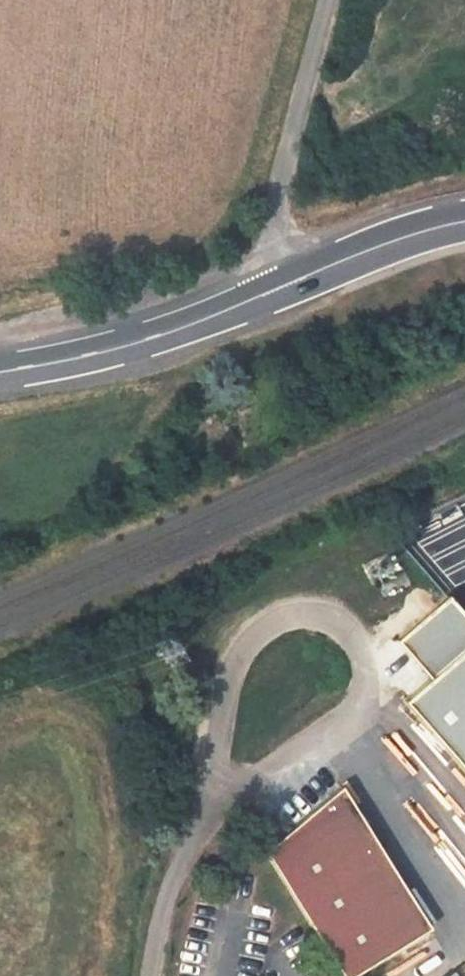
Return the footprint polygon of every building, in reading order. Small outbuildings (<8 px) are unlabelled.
[(464,644),(464,616),(445,593),(392,638),(426,677),(464,644)] [(426,677),(399,700),(464,776),(464,644),(426,677)] [(265,851),(344,975),(350,975),(427,927),(342,789),(265,851)]
